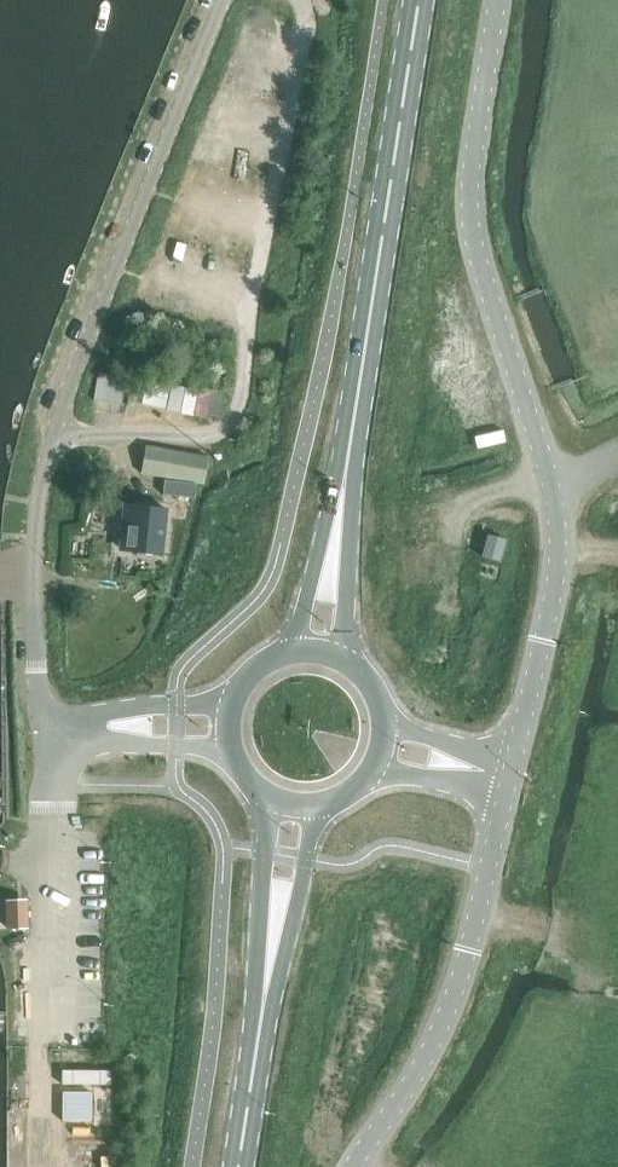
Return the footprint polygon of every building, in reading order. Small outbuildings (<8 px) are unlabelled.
[(122,404),(125,380),(97,376),(93,400),(122,404)] [(142,403),(167,408),(171,385),(147,380),(142,403)] [(225,394),(173,384),(168,410),(206,418),(206,415),(220,418),(225,394)] [(142,472),(204,483),(208,457),(146,446),(142,472)] [(164,493),(197,497),(198,484),(165,479),(164,493)] [(166,509),(132,505),(131,521),(130,521),(130,523),(123,522),(120,547),(127,548),(127,550),(163,554),(166,525),(165,525),(166,509)] [(500,562),(505,541),(505,540),(487,536),(482,557),(500,562)] [(9,895),(9,927),(28,927),(28,895),(9,895)]
